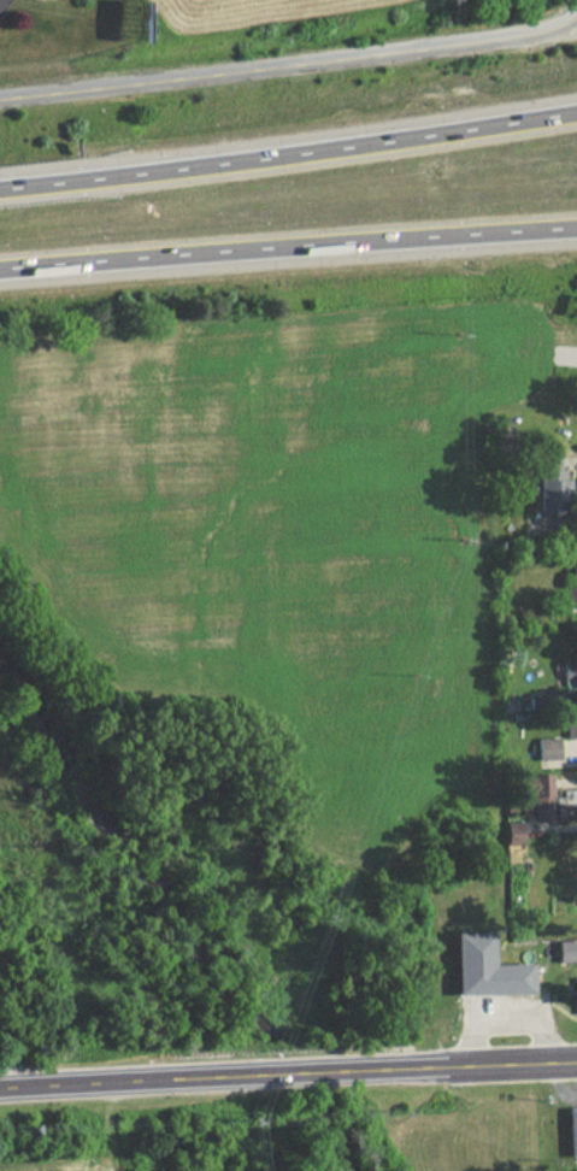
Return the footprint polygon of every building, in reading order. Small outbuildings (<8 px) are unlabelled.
[(532,454),(534,512),(561,512),(560,453),(532,454)] [(576,606),(576,553),(572,553),(571,567),(563,567),(561,606),(576,606)] [(561,711),(561,737),(576,737),(576,711),(561,711)] [(531,760),(555,759),(554,737),(530,739),(531,760)] [(548,775),(518,775),(518,796),(529,796),(529,820),(548,820),(548,775)] [(458,994),(457,932),(491,932),(493,965),(530,964),(531,991),(458,994)] [(558,941),(576,940),(576,961),(559,961),(558,941)] [(565,1112),(565,1155),(576,1155),(576,1112),(565,1112)]
